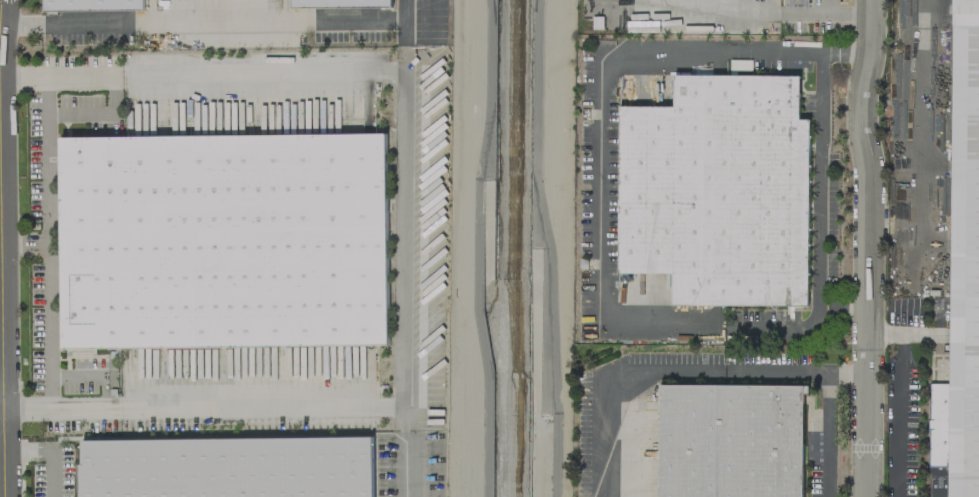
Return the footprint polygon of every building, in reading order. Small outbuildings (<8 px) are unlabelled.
[(45,9),(144,8),(144,0),(45,0),(45,9)] [(947,382),(929,382),(929,465),(945,465),(944,496),(978,496),(978,0),(950,0),(947,382)] [(751,72),(751,59),(730,59),(729,72),(751,72)] [(620,105),(619,269),(669,269),(669,306),(807,307),(808,119),(794,119),(795,75),(673,75),(673,105),(620,105)] [(63,135),(385,133),(386,339),(64,340),(63,135)] [(801,383),(800,496),(655,496),(656,382),(801,383)] [(76,496),(377,496),(377,436),(75,440),(76,496)]
